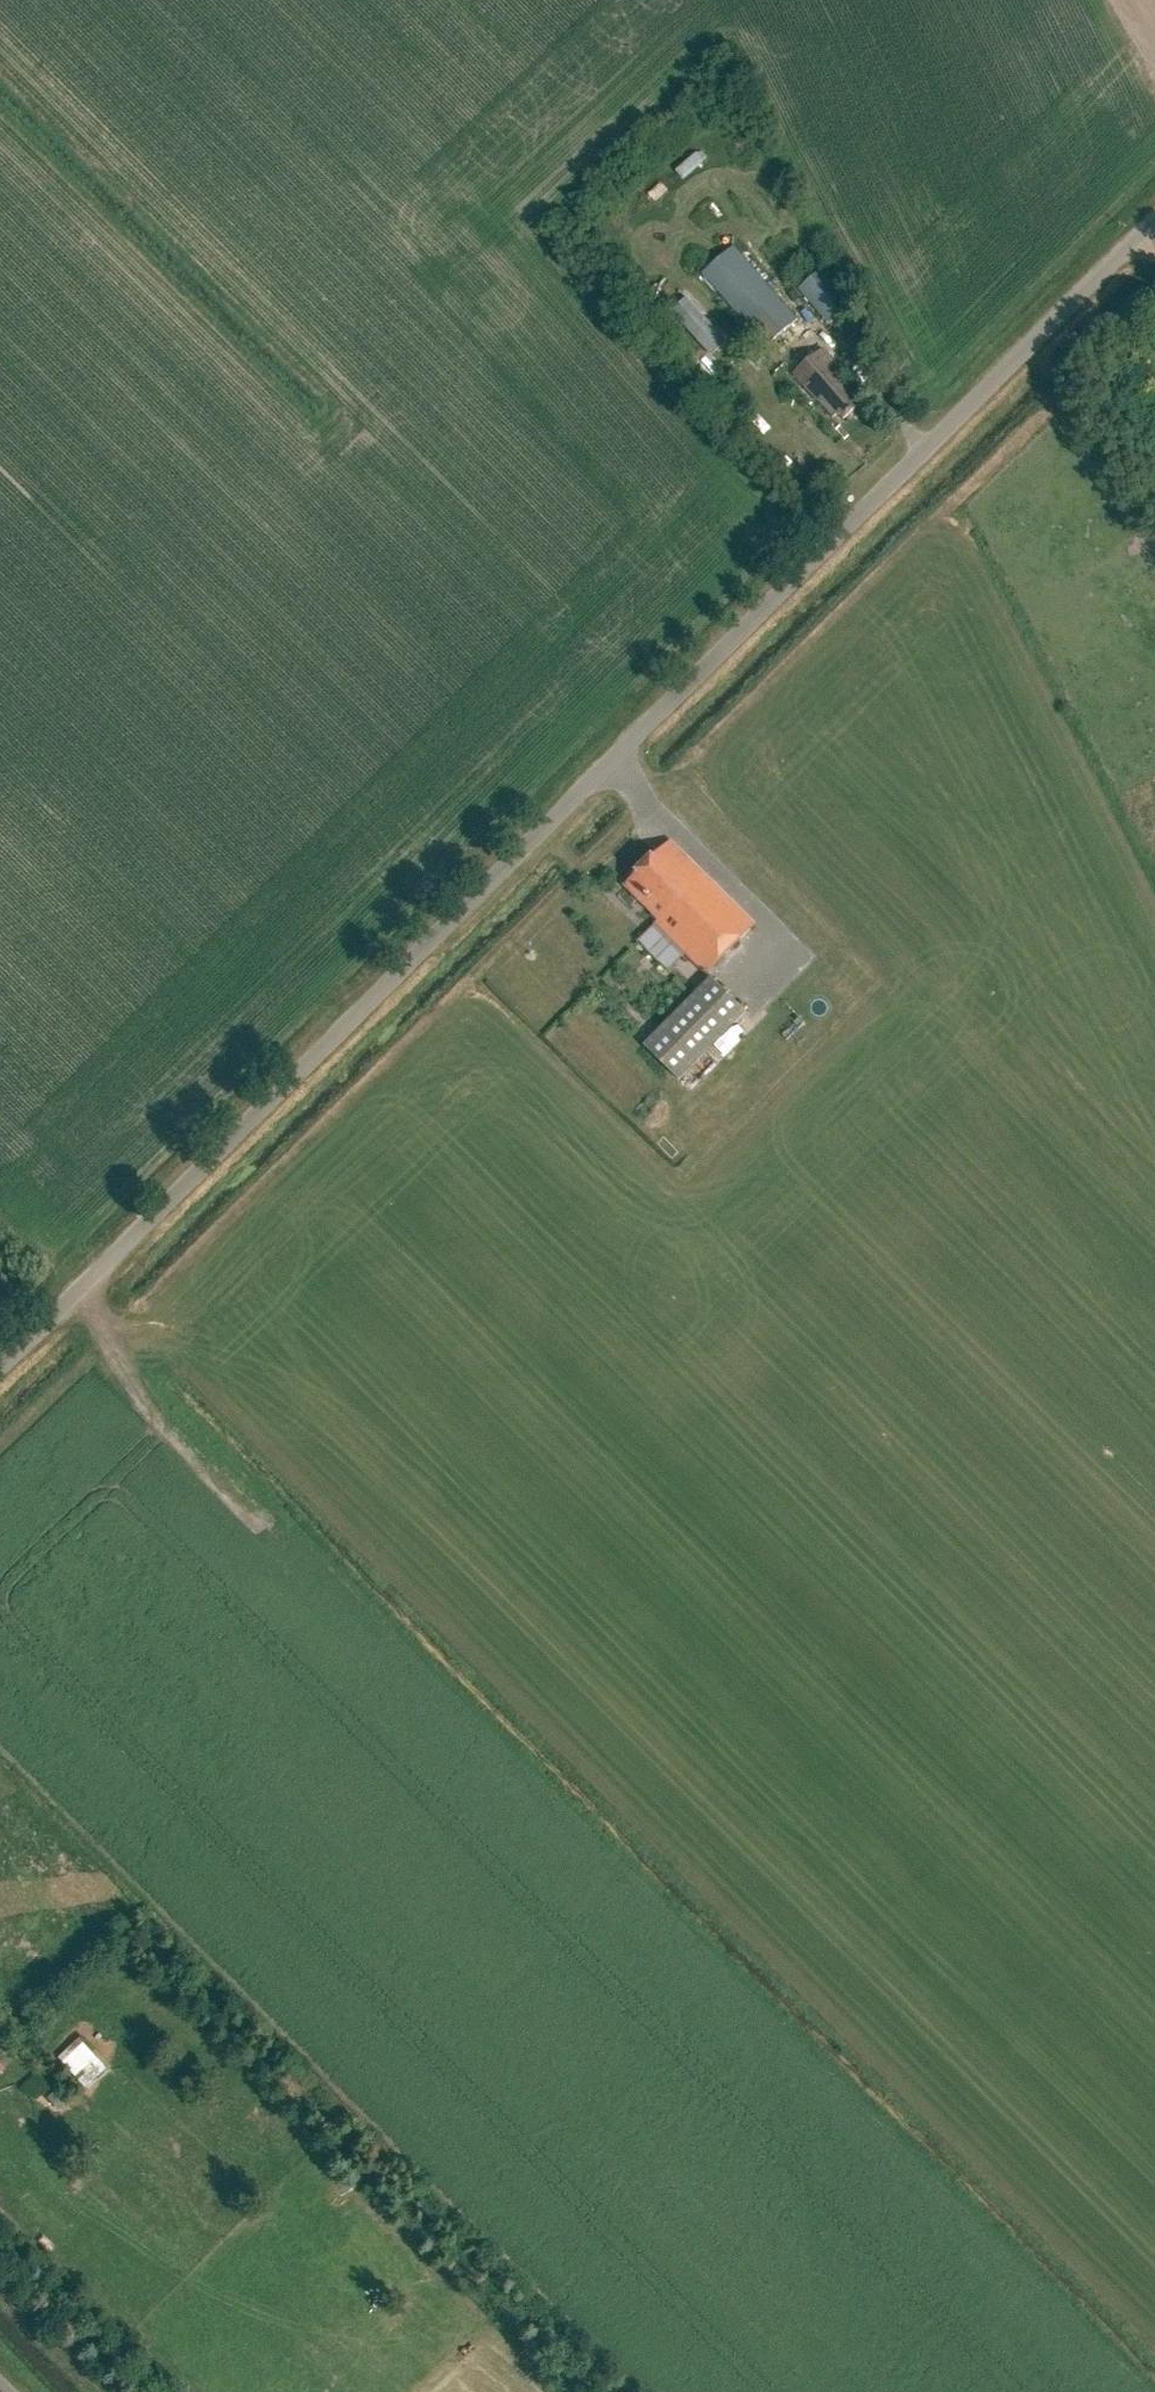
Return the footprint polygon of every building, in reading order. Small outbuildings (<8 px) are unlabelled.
[(767,347),(798,321),(734,248),(704,274),(767,347)] [(800,292),(828,324),(853,303),(825,270),(800,292)] [(695,298),(677,315),(719,360),(738,342),(695,298)] [(844,420),(861,405),(841,383),(847,377),(822,350),(794,374),(816,400),(819,401),(834,418),(839,414),(844,420)] [(707,975),(755,926),(671,842),(627,886),(646,905),(645,907),(659,921),(656,925),(707,975)] [(681,1083),(748,1015),(712,979),(645,1048),(681,1083)] [(87,2085),(109,2066),(84,2039),(62,2058),(87,2085)]
